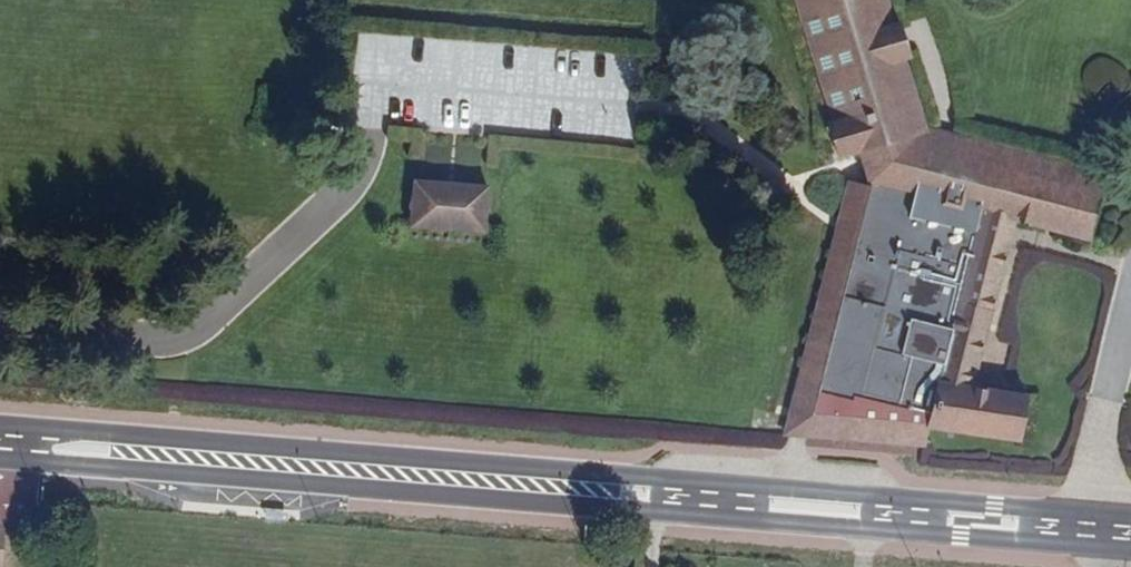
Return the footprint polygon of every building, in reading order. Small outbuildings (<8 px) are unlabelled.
[(1001,143),(916,112),(900,60),(903,59),(894,28),(889,29),(880,0),(798,0),(836,126),(827,129),(835,158),(866,150),(874,178),(868,180),(860,216),(850,259),(842,296),(817,394),(928,423),(996,161),(1001,143)] [(1101,178),(1001,143),(996,161),(1100,184),(1101,178)] [(1100,184),(996,161),(928,423),(927,424),(1019,436),(1025,395),(969,386),(1012,221),(1089,237),(1100,184)] [(451,184),(415,181),(411,223),(483,229),(487,188),(451,184)]
